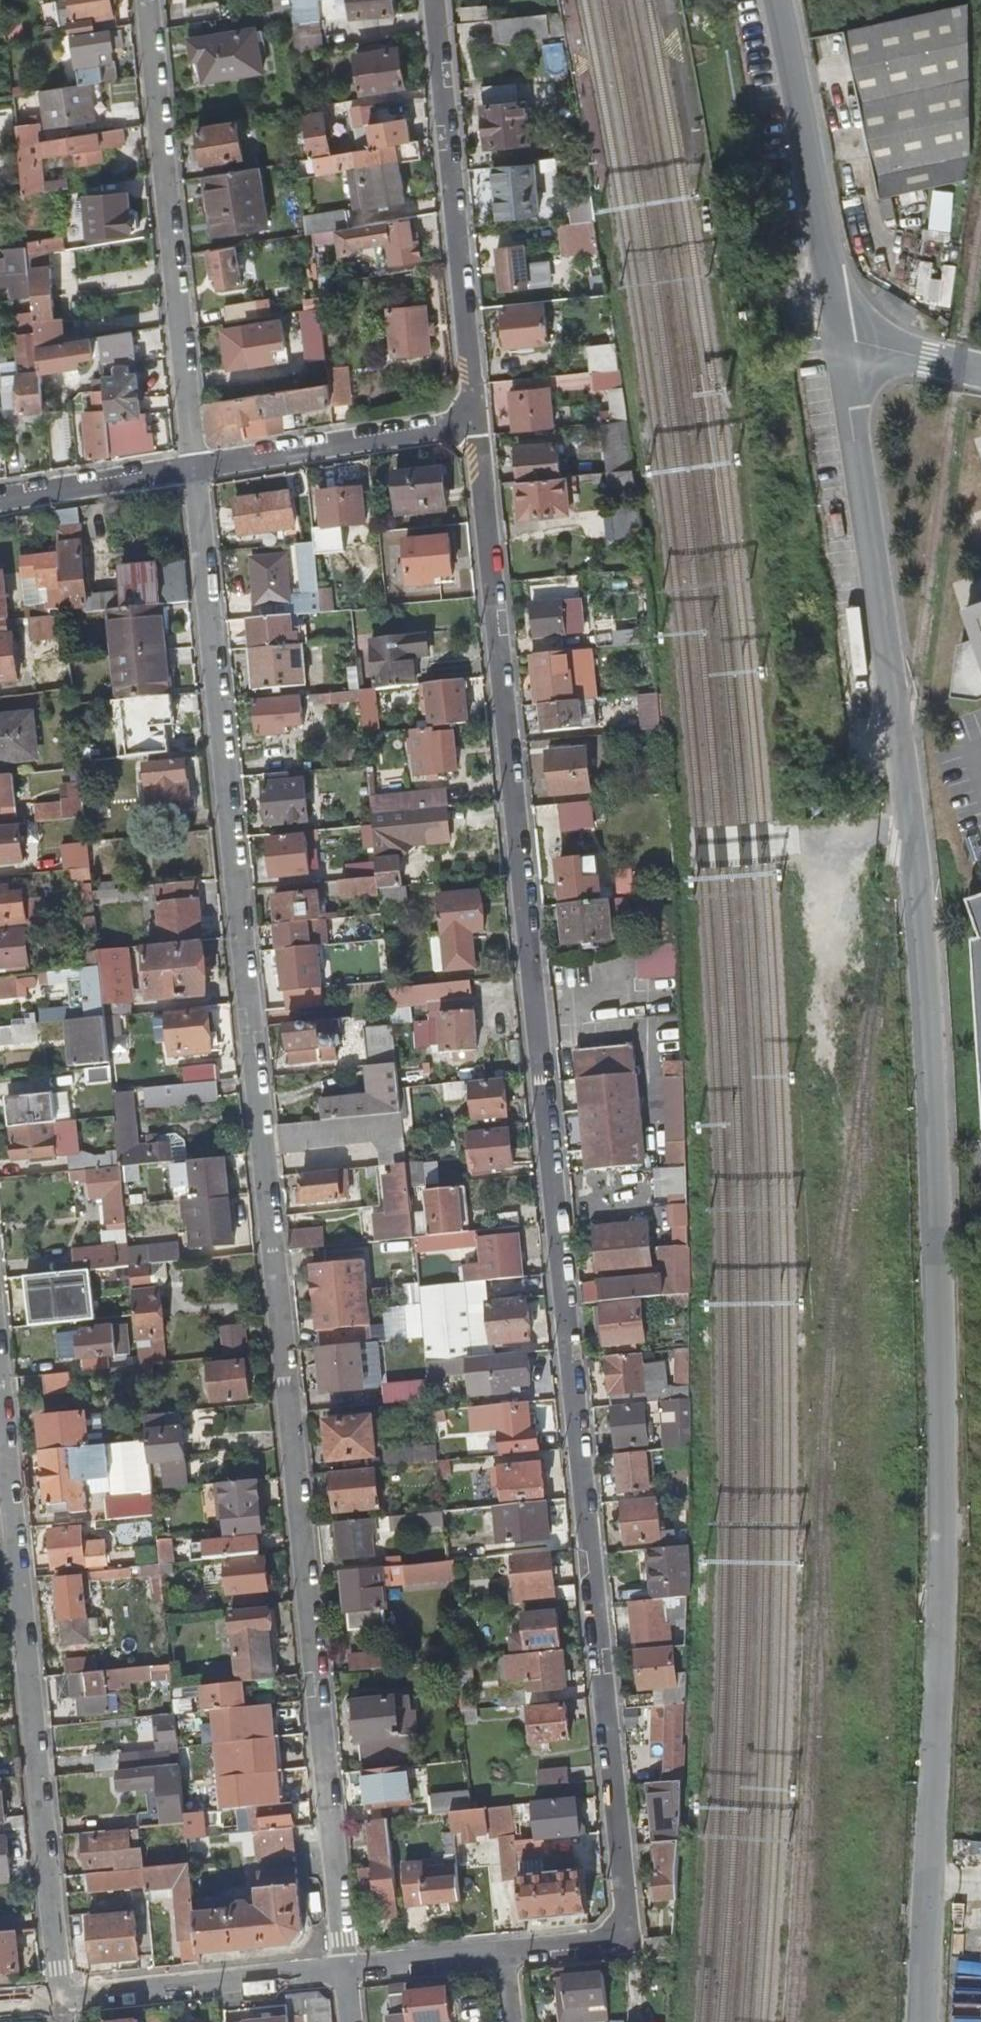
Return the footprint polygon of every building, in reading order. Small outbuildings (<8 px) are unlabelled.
[(118,29),(113,0),(70,0),(71,10),(59,12),(61,28),(74,26),(76,36),(118,29)] [(400,0),(350,0),(354,22),(402,15),(400,0)] [(320,5),(294,9),(298,53),(324,49),(320,5)] [(488,5),(462,9),(464,23),(490,19),(488,5)] [(970,12),(848,34),(884,200),(967,180),(971,150),(972,131),(970,12)] [(548,15),(552,37),(565,35),(561,13),(548,15)] [(499,44),(552,37),(548,15),(496,22),(499,44)] [(262,30),(192,41),(195,61),(202,60),(206,82),(269,72),(262,30)] [(86,86),(91,85),(120,81),(115,51),(128,49),(125,32),(78,38),(86,86)] [(401,49),(358,56),(364,92),(406,86),(401,49)] [(86,86),(43,93),(50,129),(97,120),(91,85),(86,86)] [(532,145),(527,104),(519,105),(517,86),(485,89),(487,109),(484,109),(489,150),(532,145)] [(340,104),(341,111),(342,116),(353,113),(351,102),(340,104)] [(334,113),(341,111),(340,104),(332,105),(334,112),(334,113)] [(326,114),(334,112),(332,105),(325,106),(326,114)] [(331,155),(326,114),(325,106),(304,110),(310,158),(314,158),(331,155)] [(239,123),(200,130),(205,163),(244,156),(239,123)] [(416,124),(407,126),(410,143),(419,142),(416,124)] [(370,126),(355,127),(356,145),(371,145),(370,126)] [(410,143),(407,126),(371,132),(374,148),(410,143)] [(41,127),(19,129),(20,148),(43,144),(41,127)] [(135,144),(133,129),(103,134),(105,149),(135,144)] [(419,142),(410,143),(374,148),(331,155),(314,158),(317,176),(361,169),(399,162),(421,159),(419,142)] [(59,192),(66,191),(66,182),(46,184),(43,144),(20,148),(25,197),(46,194),(59,192)] [(399,162),(361,169),(364,185),(357,186),(359,201),(367,200),(367,206),(405,200),(399,162)] [(540,214),(534,164),(496,168),(502,219),(540,214)] [(263,166),(208,175),(217,235),(273,225),(263,166)] [(954,239),(956,189),(935,189),(934,238),(954,239)] [(25,197),(12,200),(18,234),(52,228),(46,194),(25,197)] [(126,197),(83,204),(90,244),(130,237),(137,232),(135,215),(128,213),(126,197)] [(345,211),(307,217),(309,235),(316,234),(340,230),(348,228),(345,211)] [(388,225),(387,222),(348,228),(340,230),(343,255),(345,256),(356,255),(359,248),(391,243),(394,264),(424,259),(421,242),(416,242),(412,221),(388,225)] [(568,256),(601,250),(597,221),(564,225),(568,256)] [(64,252),(63,238),(29,243),(31,258),(46,255),(64,252)] [(16,302),(35,299),(31,258),(29,243),(21,244),(22,247),(10,248),(11,261),(0,262),(0,276),(1,288),(14,287),(16,302)] [(191,254),(193,267),(214,263),(216,278),(219,277),(221,288),(245,284),(240,246),(191,254)] [(526,247),(498,250),(502,291),(530,288),(526,247)] [(40,347),(65,343),(62,319),(53,321),(46,255),(31,258),(35,299),(39,335),(40,347)] [(933,275),(936,261),(924,258),(915,291),(941,298),(946,279),(933,275)] [(221,326),(249,321),(246,306),(218,311),(221,326)] [(432,351),(428,306),(389,311),(394,355),(432,351)] [(544,306),(504,310),(508,349),(548,345),(544,306)] [(328,361),(323,311),(305,314),(309,362),(328,361)] [(228,330),(234,368),(272,362),(270,349),(276,348),(279,364),(290,362),(283,320),(228,330)] [(228,369),(234,368),(228,330),(222,331),(228,369)] [(136,357),(133,332),(101,337),(103,358),(103,360),(136,357)] [(47,411),(42,372),(42,371),(40,347),(39,335),(18,338),(21,364),(8,365),(6,347),(0,348),(0,378),(2,377),(3,391),(15,390),(17,414),(47,411)] [(90,339),(92,359),(103,358),(101,337),(90,339)] [(80,360),(92,359),(90,339),(65,343),(40,347),(42,371),(42,372),(80,368),(80,360)] [(345,367),(328,368),(330,382),(331,404),(348,402),(345,367)] [(118,379),(105,380),(106,393),(108,412),(109,418),(141,414),(138,377),(128,378),(127,371),(118,372),(118,379)] [(617,406),(625,406),(621,395),(619,371),(595,374),(597,392),(615,390),(617,406)] [(556,382),(555,374),(503,379),(504,387),(556,382)] [(217,445),(245,440),(242,419),(304,408),(331,404),(330,382),(206,405),(210,438),(213,442),(217,445)] [(516,434),(554,429),(550,390),(511,394),(516,434)] [(242,419),(245,440),(308,429),(304,408),(242,419)] [(91,459),(113,456),(109,418),(108,412),(86,414),(91,459)] [(109,418),(113,456),(153,449),(151,435),(143,436),(141,414),(109,418)] [(609,474),(633,471),(626,421),(603,424),(609,474)] [(521,484),(562,479),(558,442),(517,446),(521,484)] [(442,470),(397,475),(402,516),(447,510),(442,470)] [(625,496),(636,494),(633,471),(609,474),(611,485),(625,496)] [(578,491),(577,477),(562,479),(521,484),(524,518),(570,513),(568,492),(578,491)] [(363,489),(321,493),(325,530),(366,526),(363,489)] [(231,504),(234,540),(293,534),(289,498),(231,504)] [(617,540),(642,537),(637,504),(614,508),(617,540)] [(450,536),(406,541),(411,587),(437,584),(436,577),(454,575),(450,536)] [(81,541),(58,544),(58,546),(65,615),(89,612),(81,541)] [(305,601),(292,602),(290,602),(292,616),(324,613),(322,596),(316,544),(299,545),(305,601)] [(37,603),(27,604),(28,619),(33,618),(57,616),(65,615),(58,546),(50,547),(51,554),(39,556),(38,548),(21,550),(24,579),(42,577),(45,608),(38,609),(37,603)] [(258,606),(290,602),(292,602),(287,556),(253,559),(258,606)] [(191,602),(187,560),(120,567),(123,592),(96,595),(97,612),(115,610),(165,605),(191,602)] [(9,621),(4,574),(0,575),(0,622),(6,621),(9,621)] [(324,613),(332,612),(330,596),(322,596),(324,613)] [(564,621),(581,620),(580,601),(532,607),(535,640),(566,637),(564,621)] [(169,650),(165,605),(115,610),(120,655),(169,650)] [(58,635),(57,616),(33,618),(35,638),(58,635)] [(291,617),(250,621),(254,650),(303,645),(308,645),(306,626),(292,628),(291,617)] [(582,635),(581,620),(564,621),(566,637),(582,635)] [(6,621),(0,622),(0,683),(19,681),(14,633),(8,633),(6,621)] [(642,646),(640,631),(617,634),(619,648),(642,646)] [(427,633),(372,638),(378,689),(428,683),(432,683),(427,633)] [(967,647),(960,699),(980,701),(980,642),(967,647)] [(254,650),(252,650),(256,691),(308,685),(303,645),(254,650)] [(174,697),(169,650),(120,655),(124,701),(136,700),(167,697),(174,697)] [(591,652),(537,658),(539,683),(594,677),(591,652)] [(468,722),(464,680),(432,683),(428,683),(433,726),(468,722)] [(365,736),(381,735),(377,689),(361,691),(362,702),(365,736)] [(300,697),(301,708),(362,702),(361,691),(300,697)] [(660,724),(661,693),(646,692),(644,723),(660,724)] [(167,697),(136,700),(138,719),(169,716),(167,697)] [(303,727),(301,708),(300,697),(257,701),(261,738),(280,736),(280,729),(303,727)] [(583,729),(580,703),(542,707),(545,733),(583,729)] [(0,717),(0,760),(36,756),(32,713),(0,717)] [(435,729),(413,731),(418,777),(458,772),(454,734),(436,735),(435,729)] [(586,751),(547,755),(551,797),(590,792),(586,751)] [(163,754),(146,755),(151,811),(189,808),(189,801),(191,800),(188,761),(164,763),(163,754)] [(80,768),(61,770),(63,783),(70,782),(72,800),(64,801),(65,803),(37,808),(39,823),(85,818),(80,768)] [(304,772),(267,776),(268,783),(264,783),(269,825),(309,821),(304,772)] [(12,776),(0,777),(0,817),(16,815),(12,776)] [(444,808),(448,808),(446,791),(413,794),(415,811),(444,808)] [(597,800),(564,800),(564,828),(597,828),(597,800)] [(379,879),(381,890),(403,887),(399,853),(412,843),(448,839),(444,808),(415,811),(373,816),(374,825),(378,863),(379,872),(379,879)] [(0,831),(0,865),(22,863),(18,829),(0,831)] [(315,842),(314,831),(276,834),(276,841),(269,842),(273,877),(312,873),(311,868),(318,867),(316,852),(310,853),(308,843),(315,842)] [(75,860),(77,869),(90,868),(89,858),(75,860)] [(562,907),(604,903),(599,859),(557,864),(562,907)] [(379,872),(378,863),(349,865),(350,882),(379,879),(379,872)] [(92,887),(90,868),(77,869),(70,870),(72,881),(89,878),(90,888),(92,887)] [(381,895),(381,890),(379,879),(350,882),(341,882),(342,898),(381,895)] [(201,941),(195,882),(155,886),(161,946),(201,941)] [(25,925),(35,924),(34,913),(30,914),(29,900),(21,901),(20,893),(8,894),(7,887),(0,888),(0,925),(24,923),(25,925)] [(93,892),(94,900),(120,898),(119,890),(93,892)] [(479,892),(443,895),(451,972),(477,969),(473,932),(484,931),(479,892)] [(275,900),(278,925),(307,922),(321,920),(319,895),(275,900)] [(631,910),(677,906),(677,895),(630,900),(631,910)] [(95,918),(94,900),(85,901),(86,919),(95,918)] [(626,926),(623,901),(616,901),(609,902),(604,903),(562,907),(567,946),(615,941),(613,927),(626,926)] [(85,942),(98,941),(95,918),(86,919),(84,920),(85,942)] [(307,922),(278,925),(280,950),(315,947),(318,947),(327,946),(325,920),(321,920),(307,922)] [(0,931),(0,971),(25,968),(24,963),(28,962),(24,929),(0,931)] [(206,996),(201,941),(161,946),(145,947),(150,1001),(206,996)] [(315,947),(280,950),(285,992),(287,1009),(324,1005),(323,996),(322,988),(318,947),(315,947)] [(119,1017),(130,1016),(123,950),(99,952),(101,968),(106,1018),(119,1017)] [(664,1003),(682,1002),(680,959),(653,960),(655,1003),(664,1003)] [(101,968),(50,973),(52,993),(88,989),(91,1019),(106,1018),(101,968)] [(0,976),(0,998),(40,997),(39,975),(0,976)] [(454,1052),(472,1051),(475,1050),(471,1012),(459,1013),(457,999),(470,998),(468,981),(417,986),(419,1003),(440,1001),(442,1015),(437,1016),(437,1017),(426,1019),(429,1043),(433,1042),(434,1049),(441,1048),(442,1054),(454,1052)] [(41,1012),(43,1024),(45,1024),(83,1020),(82,1008),(41,1012)] [(233,1031),(233,1009),(214,1009),(215,1031),(233,1031)] [(188,1010),(168,1012),(172,1055),(211,1051),(207,1011),(189,1013),(188,1010)] [(121,1038),(119,1017),(106,1018),(108,1039),(121,1038)] [(110,1067),(108,1039),(106,1018),(91,1019),(83,1020),(45,1024),(46,1034),(64,1033),(64,1028),(72,1027),(76,1064),(84,1064),(85,1070),(110,1067)] [(342,1019),(288,1024),(292,1066),(339,1061),(336,1030),(343,1029),(342,1019)] [(366,1029),(369,1066),(398,1063),(394,1027),(366,1029)] [(0,1031),(0,1047),(8,1046),(6,1030),(0,1031)] [(590,1172),(645,1166),(634,1047),(578,1053),(590,1172)] [(472,1058),(472,1051),(454,1052),(455,1060),(472,1058)] [(398,1063),(369,1066),(371,1097),(319,1102),(321,1122),(403,1113),(401,1089),(398,1063)] [(218,1082),(216,1066),(183,1070),(185,1085),(218,1082)] [(86,1084),(112,1082),(110,1067),(85,1070),(86,1084)] [(504,1081),(471,1084),(475,1119),(508,1115),(504,1081)] [(220,1101),(218,1082),(185,1085),(187,1104),(220,1101)] [(669,1091),(669,1139),(687,1138),(687,1091),(669,1091)] [(129,1093),(113,1095),(115,1117),(116,1126),(120,1168),(170,1163),(168,1144),(136,1148),(129,1093)] [(51,1124),(77,1121),(76,1113),(54,1116),(52,1094),(6,1099),(9,1128),(51,1124)] [(278,1126),(281,1155),(301,1153),(306,1150),(378,1142),(381,1166),(395,1164),(408,1163),(405,1138),(403,1113),(321,1122),(278,1126)] [(100,1127),(116,1126),(115,1117),(99,1119),(100,1127)] [(54,1153),(51,1124),(9,1128),(12,1158),(31,1156),(32,1165),(46,1163),(45,1154),(54,1153)] [(509,1128),(468,1132),(473,1175),(485,1174),(485,1167),(512,1164),(509,1128)] [(111,1163),(111,1154),(73,1155),(73,1165),(111,1163)] [(228,1196),(225,1161),(192,1164),(193,1172),(180,1173),(181,1186),(195,1185),(196,1200),(228,1196)] [(421,1161),(408,1163),(411,1188),(424,1187),(421,1161)] [(408,1163),(395,1164),(396,1174),(386,1175),(390,1213),(376,1214),(379,1242),(416,1238),(411,1188),(408,1163)] [(689,1166),(663,1166),(664,1196),(689,1195),(689,1166)] [(90,1194),(123,1190),(120,1168),(68,1173),(70,1182),(89,1180),(90,1194)] [(339,1198),(337,1171),(302,1174),(305,1203),(339,1198)] [(432,1236),(463,1233),(458,1188),(427,1191),(432,1236)] [(233,1242),(228,1196),(196,1200),(198,1217),(193,1218),(194,1231),(199,1230),(201,1245),(233,1242)] [(124,1208),(124,1201),(103,1203),(106,1225),(126,1223),(124,1208)] [(671,1202),(672,1235),(690,1235),(689,1201),(671,1202)] [(653,1268),(648,1222),(596,1227),(601,1274),(653,1268)] [(322,1231),(288,1233),(290,1251),(323,1248),(322,1231)] [(484,1284),(487,1284),(524,1280),(519,1237),(479,1241),(482,1267),(484,1284)] [(176,1243),(128,1248),(130,1267),(165,1263),(178,1262),(176,1243)] [(73,1248),(75,1272),(91,1271),(114,1268),(111,1244),(73,1248)] [(687,1294),(687,1249),(659,1252),(661,1278),(600,1285),(601,1290),(586,1292),(587,1305),(670,1296),(687,1294)] [(321,1348),(354,1345),(353,1328),(369,1326),(371,1326),(365,1261),(312,1266),(318,1331),(319,1331),(321,1348)] [(130,1267),(135,1315),(140,1366),(164,1363),(161,1339),(164,1339),(159,1291),(163,1286),(168,1278),(165,1263),(130,1267)] [(484,1284),(482,1267),(465,1269),(467,1286),(484,1284)] [(91,1271),(27,1278),(32,1326),(97,1320),(91,1271)] [(423,1309),(469,1304),(489,1302),(487,1284),(484,1284),(467,1286),(421,1291),(423,1309)] [(671,1307),(687,1306),(687,1294),(670,1296),(671,1307)] [(531,1341),(526,1298),(489,1302),(493,1345),(531,1341)] [(494,1357),(493,1345),(489,1302),(469,1304),(472,1339),(426,1344),(428,1358),(428,1364),(468,1359),(489,1357),(494,1357)] [(648,1344),(644,1303),(602,1308),(606,1348),(648,1344)] [(426,1338),(426,1344),(472,1339),(469,1304),(423,1309),(426,1338)] [(83,1372),(110,1369),(108,1357),(117,1356),(115,1335),(124,1334),(123,1325),(99,1327),(99,1332),(84,1334),(85,1338),(80,1339),(83,1372)] [(226,1357),(245,1355),(241,1328),(222,1330),(226,1357)] [(426,1338),(414,1339),(416,1358),(428,1358),(426,1344),(426,1338)] [(364,1391),(360,1344),(354,1345),(321,1348),(320,1348),(324,1395),(364,1391)] [(678,1401),(688,1400),(687,1348),(677,1350),(678,1401)] [(530,1385),(527,1353),(494,1357),(489,1357),(493,1395),(512,1394),(511,1387),(530,1385)] [(645,1382),(642,1354),(608,1358),(611,1395),(665,1390),(664,1380),(645,1382)] [(428,1364),(430,1379),(469,1375),(468,1359),(428,1364)] [(244,1363),(209,1367),(212,1400),(248,1396),(244,1363)] [(49,1392),(74,1389),(72,1371),(47,1374),(49,1392)] [(15,1379),(16,1394),(43,1391),(42,1376),(15,1379)] [(667,1451),(688,1449),(688,1400),(678,1401),(638,1406),(639,1408),(613,1411),(617,1448),(645,1445),(642,1420),(666,1417),(667,1451)] [(531,1433),(528,1404),(497,1407),(470,1410),(473,1434),(500,1431),(502,1453),(541,1448),(540,1432),(531,1433)] [(433,1414),(435,1424),(445,1423),(444,1413),(433,1414)] [(145,1416),(148,1442),(150,1463),(184,1460),(180,1428),(161,1430),(160,1426),(166,1426),(165,1414),(145,1416)] [(41,1452),(85,1448),(81,1415),(41,1418),(43,1433),(39,1434),(41,1452)] [(371,1420),(327,1424),(331,1462),(375,1457),(371,1420)] [(93,1447),(85,1448),(41,1452),(47,1507),(67,1504),(69,1516),(84,1514),(81,1481),(97,1479),(93,1447)] [(386,1452),(388,1468),(439,1463),(437,1447),(386,1452)] [(650,1492),(646,1453),(617,1456),(622,1495),(650,1492)] [(542,1463),(501,1468),(504,1502),(546,1499),(542,1463)] [(374,1470),(332,1474),(336,1513),(378,1508),(374,1470)] [(688,1498),(688,1477),(678,1478),(678,1499),(688,1498)] [(228,1536),(263,1532),(257,1480),(217,1484),(222,1518),(226,1517),(228,1536)] [(155,1516),(153,1496),(105,1501),(108,1521),(155,1516)] [(550,1538),(546,1503),(501,1507),(504,1543),(550,1538)] [(662,1544),(657,1503),(622,1507),(627,1547),(662,1544)] [(376,1537),(445,1530),(443,1513),(374,1521),(376,1537)] [(373,1558),(369,1521),(337,1524),(341,1562),(373,1558)] [(49,1532),(53,1568),(104,1562),(102,1542),(78,1545),(77,1529),(49,1532)] [(173,1564),(171,1538),(158,1540),(160,1566),(172,1565),(173,1564)] [(219,1560),(258,1556),(256,1538),(217,1542),(201,1543),(203,1561),(219,1560)] [(663,1601),(687,1599),(687,1548),(647,1552),(650,1583),(651,1603),(663,1601)] [(577,1600),(576,1585),(555,1587),(551,1552),(513,1556),(518,1596),(549,1593),(549,1603),(577,1600)] [(263,1559),(226,1563),(229,1595),(266,1591),(263,1559)] [(405,1568),(407,1584),(457,1579),(455,1562),(448,1563),(405,1568)] [(160,1566),(161,1574),(172,1573),(172,1565),(160,1566)] [(85,1574),(86,1582),(161,1574),(160,1566),(159,1566),(85,1574)] [(384,1587),(407,1584),(405,1568),(341,1575),(345,1613),(348,1613),(350,1632),(364,1631),(365,1638),(386,1635),(383,1609),(386,1609),(384,1587)] [(87,1594),(86,1582),(85,1574),(78,1574),(78,1578),(55,1581),(62,1642),(87,1640),(81,1595),(87,1594)] [(651,1603),(633,1604),(637,1645),(667,1642),(666,1622),(678,1621),(677,1616),(687,1615),(687,1599),(663,1601),(651,1603)] [(241,1682),(274,1679),(268,1631),(271,1630),(269,1609),(230,1613),(237,1683),(241,1682)] [(558,1612),(524,1616),(528,1649),(562,1645),(558,1612)] [(678,1621),(666,1622),(667,1642),(672,1641),(678,1621)] [(674,1649),(675,1659),(686,1658),(686,1648),(674,1649)] [(684,1706),(685,1676),(677,1677),(675,1659),(674,1649),(636,1652),(641,1692),(655,1690),(656,1695),(626,1698),(628,1712),(661,1708),(684,1706)] [(566,1692),(562,1652),(507,1658),(510,1687),(536,1684),(537,1696),(566,1692)] [(349,1674),(393,1670),(391,1654),(348,1658),(349,1674)] [(83,1675),(96,1674),(94,1660),(64,1663),(65,1677),(83,1675)] [(150,1680),(149,1669),(96,1674),(83,1675),(85,1698),(102,1696),(101,1691),(121,1689),(121,1694),(129,1693),(128,1682),(150,1680)] [(244,1708),(241,1682),(237,1683),(202,1686),(206,1712),(244,1708)] [(501,1710),(528,1707),(526,1691),(499,1694),(501,1710)] [(395,1698),(356,1702),(362,1763),(410,1758),(408,1737),(399,1738),(395,1698)] [(555,1708),(554,1704),(531,1707),(536,1745),(571,1741),(567,1707),(555,1708)] [(667,1784),(682,1783),(684,1706),(661,1708),(663,1726),(664,1746),(667,1784)] [(479,1727),(477,1712),(463,1714),(465,1729),(479,1727)] [(165,1768),(180,1767),(175,1715),(151,1718),(153,1728),(158,1727),(160,1736),(153,1737),(155,1746),(161,1745),(163,1760),(151,1762),(153,1769),(165,1768)] [(652,1747),(664,1746),(663,1726),(650,1728),(652,1747)] [(212,1755),(193,1757),(199,1807),(236,1802),(232,1764),(213,1766),(212,1755)] [(570,1764),(540,1768),(542,1784),(572,1780),(570,1764)] [(168,1817),(169,1828),(186,1826),(185,1815),(180,1767),(165,1768),(170,1817),(168,1817)] [(408,1768),(365,1773),(369,1809),(412,1804),(408,1768)] [(656,1846),(680,1844),(682,1783),(667,1784),(650,1786),(656,1846)] [(153,1822),(163,1821),(161,1789),(151,1789),(153,1822)] [(429,1799),(431,1818),(452,1815),(473,1813),(471,1794),(429,1799)] [(577,1802),(534,1807),(537,1841),(580,1836),(577,1802)] [(292,1830),(290,1804),(249,1808),(252,1834),(292,1830)] [(454,1834),(454,1836),(467,1834),(468,1847),(491,1844),(489,1824),(514,1822),(513,1809),(474,1813),(473,1813),(452,1815),(454,1834)] [(188,1841),(204,1839),(201,1813),(185,1815),(186,1826),(188,1841)] [(3,1818),(0,1818),(0,1833),(26,1831),(25,1816),(3,1818)] [(390,1822),(371,1824),(380,1922),(400,1920),(390,1822)] [(504,1886),(520,1884),(519,1877),(516,1843),(515,1829),(498,1831),(504,1886)] [(252,1834),(243,1835),(246,1856),(256,1854),(257,1861),(295,1857),(292,1830),(252,1834)] [(119,1851),(117,1833),(83,1836),(83,1840),(80,1840),(83,1870),(113,1866),(112,1852),(119,1851)] [(454,1834),(446,1834),(449,1865),(457,1864),(454,1836),(454,1834)] [(204,1839),(188,1841),(190,1861),(211,1859),(209,1839),(204,1839)] [(9,1883),(5,1840),(0,1841),(0,1884),(9,1883)] [(655,1903),(677,1901),(680,1844),(656,1846),(657,1854),(659,1876),(652,1877),(655,1903)] [(638,1856),(657,1854),(656,1846),(637,1848),(638,1856)] [(520,1884),(524,1924),(589,1917),(584,1869),(575,1870),(573,1855),(544,1858),(546,1868),(540,1869),(541,1875),(519,1877),(520,1884)] [(406,1883),(424,1881),(423,1872),(422,1864),(404,1866),(406,1883)] [(197,1941),(194,1905),(190,1866),(143,1870),(145,1890),(147,1904),(153,1903),(152,1892),(174,1890),(180,1943),(197,1941)] [(461,1900),(457,1868),(423,1872),(424,1881),(406,1883),(409,1905),(461,1900)] [(112,1873),(114,1893),(145,1890),(143,1870),(112,1873)] [(239,1901),(194,1905),(197,1941),(199,1956),(291,1948),(303,1934),(297,1871),(257,1875),(261,1910),(250,1911),(249,1896),(239,1897),(239,1901)] [(86,1895),(114,1893),(112,1873),(84,1875),(86,1895)] [(138,1962),(133,1917),(88,1921),(93,1967),(138,1962)] [(14,1933),(0,1935),(0,1976),(19,1974),(14,1933)] [(647,1944),(649,1959),(671,1956),(673,1941),(647,1944)] [(568,2021),(608,2021),(604,1976),(564,1980),(568,2021)] [(564,1980),(556,1981),(561,2021),(568,2021),(564,1980)] [(393,1983),(395,2015),(391,2015),(392,2021),(411,2021),(408,1992),(407,1982),(393,1983)] [(408,1992),(411,2021),(432,2021),(452,2020),(449,1988),(408,1992)]
